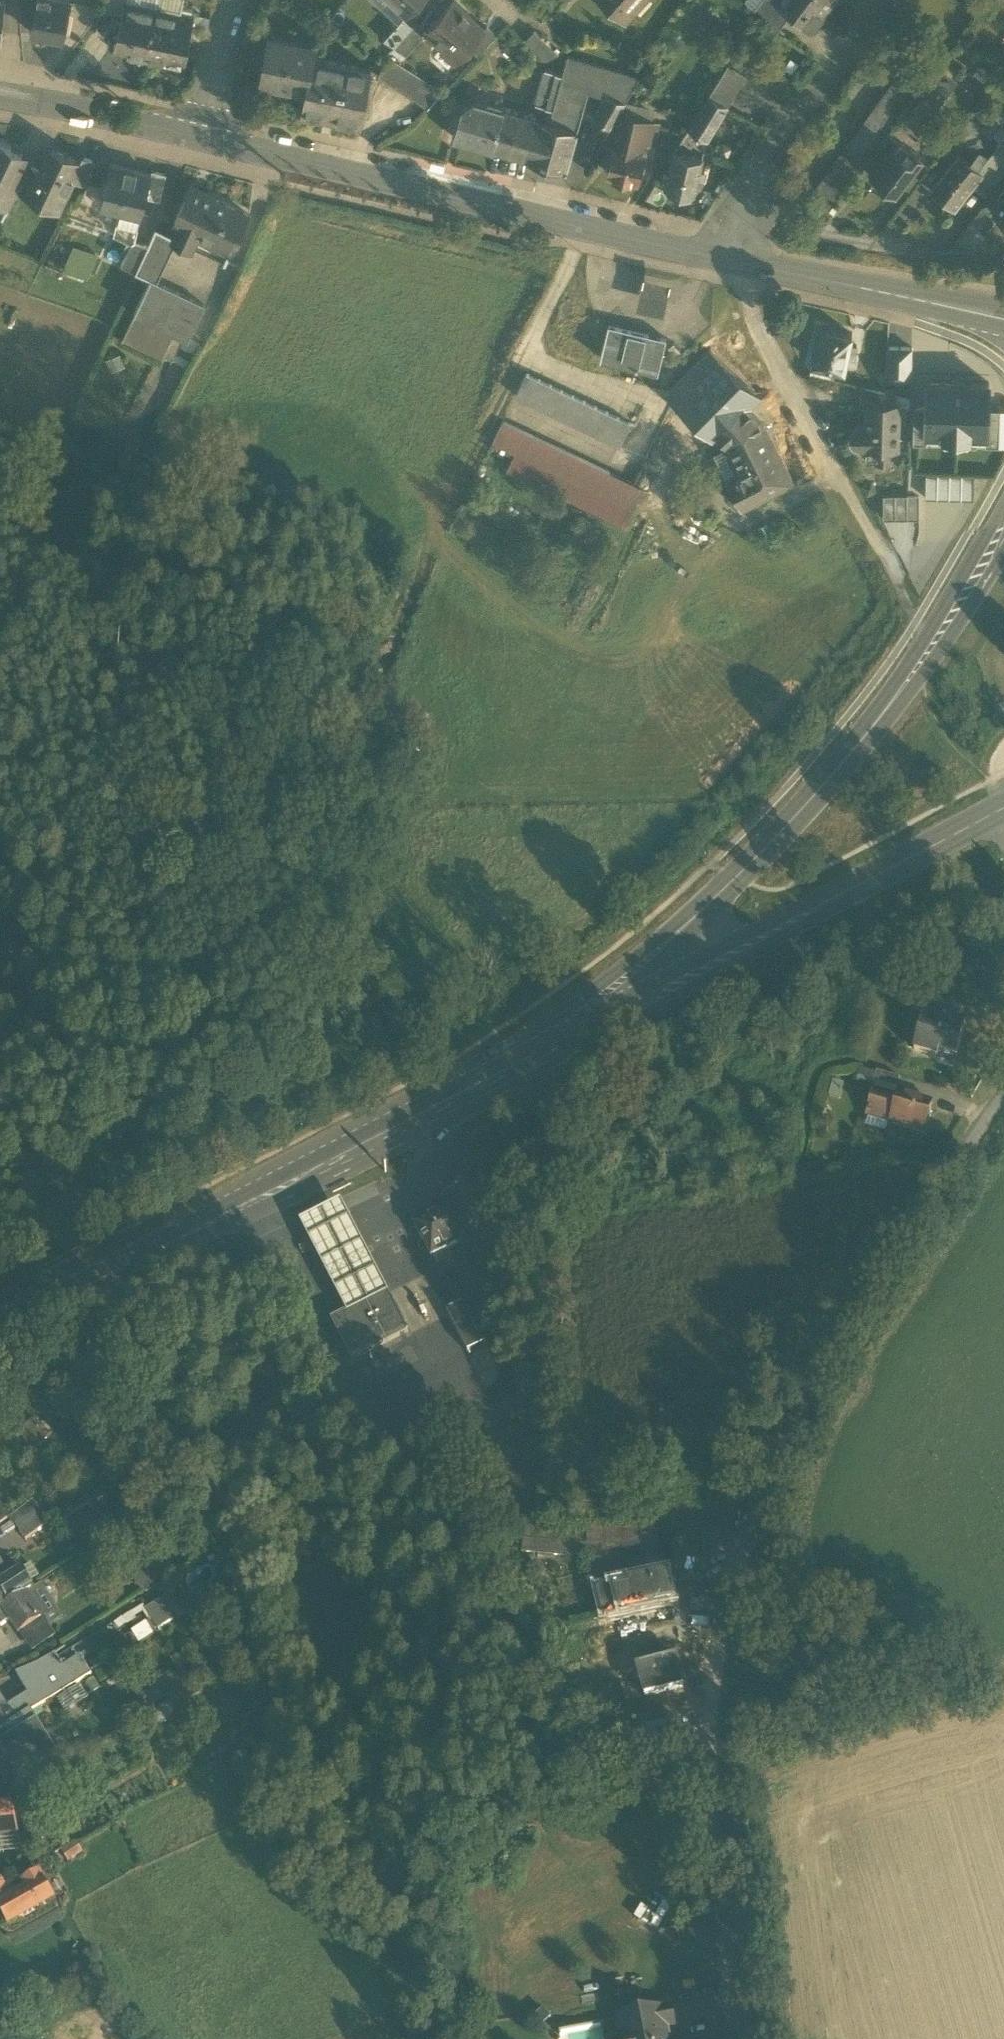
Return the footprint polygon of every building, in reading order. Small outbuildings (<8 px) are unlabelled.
[(61,35),(69,0),(35,0),(29,26),(45,29),(45,31),(61,35)] [(156,3),(144,0),(123,0),(122,7),(116,36),(130,39),(128,46),(146,50),(156,3)] [(454,56),(471,38),(471,37),(485,22),(483,21),(460,0),(448,0),(426,24),(444,40),(440,44),(454,56)] [(625,17),(636,4),(632,0),(607,0),(625,17)] [(776,29),(793,7),(784,0),(758,0),(750,11),(757,15),(776,29)] [(793,7),(810,19),(814,19),(828,0),(784,0),(793,7)] [(195,11),(156,3),(146,50),(165,54),(167,46),(186,50),(195,11)] [(385,32),(396,38),(413,19),(404,11),(385,32)] [(471,37),(480,45),(496,27),(486,17),(483,21),(485,22),(471,37)] [(422,27),(413,19),(396,38),(407,45),(422,27)] [(526,34),(546,52),(559,46),(536,24),(526,34)] [(261,73),(306,82),(312,51),(315,37),(270,28),(267,44),(265,44),(262,57),(264,57),(261,73)] [(378,69),(429,101),(444,84),(390,50),(378,69)] [(553,102),(549,116),(579,125),(590,87),(608,93),(596,113),(610,122),(619,108),(641,72),(568,50),(563,70),(546,65),(536,97),(553,102)] [(372,62),(312,51),(306,82),(302,102),(362,113),(372,62)] [(709,90),(725,101),(744,71),(728,61),(709,90)] [(812,192),(830,206),(927,76),(908,62),(812,192)] [(777,64),(768,79),(781,86),(789,71),(777,64)] [(926,98),(935,105),(956,77),(943,67),(922,95),(926,98)] [(688,124),(704,134),(725,101),(709,90),(688,124)] [(453,131),(492,142),(503,103),(473,94),(461,101),(453,131)] [(908,121),(918,128),(935,105),(926,98),(922,95),(905,118),(908,121)] [(568,164),(579,125),(549,116),(503,103),(492,142),(568,164)] [(603,150),(612,152),(616,138),(646,146),(649,134),(655,135),(659,118),(619,108),(610,122),(602,136),(607,137),(603,150)] [(992,132),(1003,117),(1003,115),(996,109),(983,124),(992,132)] [(20,152),(23,146),(0,134),(0,191),(20,152)] [(1003,150),(1003,140),(1001,137),(996,144),(1003,150)] [(639,174),(646,146),(616,138),(612,152),(608,166),(639,174)] [(34,182),(59,195),(72,169),(79,153),(51,139),(40,161),(30,181),(34,182)] [(874,172),(896,189),(915,165),(907,159),(913,150),(899,139),(874,172)] [(1003,166),(1003,150),(996,144),(988,153),(1003,166)] [(666,181),(694,187),(702,152),(674,146),(666,181)] [(986,192),(1003,168),(1003,166),(988,153),(980,147),(970,159),(975,163),(977,160),(982,164),(980,167),(983,169),(973,182),(986,192)] [(72,169),(84,175),(85,173),(94,154),(81,148),(79,153),(72,169)] [(907,159),(915,165),(922,156),(913,150),(907,159)] [(931,187),(954,205),(973,182),(983,169),(980,167),(982,164),(977,160),(975,163),(970,159),(959,151),(931,187)] [(19,182),(31,157),(20,152),(0,191),(11,197),(14,192),(19,182)] [(102,197),(122,201),(125,193),(145,198),(147,186),(153,164),(151,164),(112,155),(112,156),(106,178),(102,197)] [(40,161),(31,157),(19,182),(31,188),(34,182),(30,181),(40,161)] [(147,186),(161,189),(166,166),(166,164),(152,161),(152,162),(151,164),(153,164),(147,186)] [(193,237),(226,253),(249,204),(214,187),(213,189),(190,178),(175,211),(179,213),(171,229),(178,233),(192,239),(193,237)] [(34,182),(31,188),(57,200),(59,195),(34,182)] [(1003,214),(1003,185),(1003,184),(998,191),(1002,193),(992,205),(1003,214)] [(136,234),(145,198),(125,193),(122,201),(116,226),(133,236),(134,233),(136,234)] [(138,262),(155,270),(160,272),(178,233),(171,229),(157,222),(148,240),(138,262)] [(123,258),(136,265),(138,262),(148,240),(136,234),(134,233),(133,236),(123,258)] [(63,263),(87,272),(96,248),(72,238),(63,263)] [(207,294),(160,272),(155,270),(138,306),(179,326),(190,331),(207,294)] [(636,302),(662,309),(670,277),(644,271),(636,302)] [(126,331),(167,351),(179,326),(138,306),(126,331)] [(600,350),(658,365),(667,330),(608,315),(600,350)] [(811,316),(805,340),(820,344),(817,356),(859,366),(869,326),(827,316),(826,320),(811,316)] [(886,377),(911,378),(912,346),(887,345),(886,377)] [(671,389),(713,430),(715,428),(745,399),(755,390),(711,348),(671,389)] [(517,390),(620,438),(631,415),(527,367),(517,390)] [(927,379),(926,405),(925,429),(927,429),(985,431),(987,431),(988,407),(989,381),(964,380),(965,377),(951,377),(951,380),(927,379)] [(860,402),(868,402),(886,403),(886,388),(860,382),(860,402)] [(886,403),(895,403),(895,390),(886,388),(886,403)] [(715,428),(725,439),(741,431),(743,436),(765,425),(760,415),(745,399),(715,428)] [(868,402),(868,424),(861,424),(857,424),(854,426),(852,429),(852,434),(852,437),(854,440),(857,442),(861,443),(867,443),(867,456),(889,456),(889,443),(897,444),(898,403),(895,403),(886,403),(868,402)] [(926,441),(927,429),(925,429),(926,405),(914,405),(912,441),(926,441)] [(1000,407),(988,407),(987,431),(985,431),(985,443),(999,443),(1000,407)] [(525,454),(600,490),(610,469),(503,419),(493,438),(504,443),(504,444),(514,449),(515,448),(525,453),(525,454)] [(727,476),(741,504),(791,479),(778,453),(773,455),(760,429),(765,426),(765,425),(743,436),(741,431),(725,439),(727,443),(740,470),(727,476)] [(778,453),(765,426),(760,429),(773,455),(778,453)] [(714,449),(727,476),(740,470),(727,443),(714,449)] [(515,448),(514,449),(505,468),(624,524),(643,485),(610,469),(600,490),(525,454),(525,453),(515,448)] [(937,471),(925,471),(925,495),(937,495),(937,471)] [(949,471),(937,471),(937,495),(949,495),(949,471)] [(961,471),(949,471),(949,495),(961,496),(961,471)] [(973,472),(961,471),(961,496),(973,496),(973,472)] [(883,517),(919,517),(919,493),(883,493),(883,517)] [(9,941),(2,949),(8,955),(16,947),(9,941)] [(8,955),(2,949),(0,951),(0,964),(8,955)] [(921,1012),(938,1017),(941,1003),(916,997),(913,1010),(921,1012)] [(936,1051),(954,1055),(962,1023),(938,1017),(921,1012),(912,1050),(935,1055),(936,1051)] [(871,1083),(894,1090),(898,1077),(875,1071),(871,1083)] [(865,1113),(887,1120),(894,1096),(871,1090),(865,1113)] [(895,1093),(894,1096),(887,1120),(887,1121),(922,1131),(930,1103),(895,1093)] [(299,1226),(347,1317),(388,1297),(340,1204),(299,1226)] [(414,1226),(431,1258),(467,1240),(450,1208),(414,1226)] [(331,1323),(352,1364),(408,1334),(387,1293),(331,1323)] [(447,1314),(468,1355),(486,1345),(481,1335),(489,1330),(479,1311),(471,1315),(465,1305),(447,1314)] [(37,1421),(20,1432),(32,1453),(49,1442),(37,1421)] [(11,1516),(0,1501),(0,1524),(11,1516)] [(10,1517),(25,1540),(48,1524),(33,1501),(10,1517)] [(622,1528),(588,1535),(589,1550),(622,1554),(626,1548),(622,1528)] [(525,1546),(589,1550),(588,1535),(526,1531),(525,1546)] [(656,1541),(626,1548),(622,1554),(621,1567),(624,1567),(625,1572),(647,1575),(649,1583),(652,1586),(666,1583),(656,1541)] [(530,1560),(593,1564),(592,1562),(621,1567),(622,1554),(589,1550),(525,1546),(525,1557),(524,1560),(530,1560)] [(624,1567),(621,1567),(592,1562),(593,1564),(606,1623),(622,1619),(617,1597),(630,1594),(625,1572),(624,1567)] [(21,1570),(29,1583),(39,1577),(31,1563),(21,1570)] [(142,1566),(132,1581),(147,1591),(157,1576),(142,1566)] [(0,1583),(0,1590),(7,1603),(23,1592),(30,1588),(29,1586),(30,1585),(29,1583),(21,1570),(0,1583)] [(40,1582),(30,1588),(23,1592),(40,1617),(46,1627),(63,1616),(40,1582)] [(617,1597),(622,1619),(671,1608),(666,1583),(652,1586),(649,1583),(644,1582),(640,1582),(636,1585),(633,1589),(633,1593),(630,1594),(617,1597)] [(9,1619),(18,1632),(40,1617),(23,1592),(7,1603),(1,1606),(9,1619)] [(163,1600),(146,1610),(158,1629),(174,1619),(163,1600)] [(9,1619),(1,1606),(0,1605),(0,1624),(0,1625),(9,1619)] [(114,1623),(118,1631),(137,1620),(135,1617),(146,1610),(143,1606),(114,1623)] [(46,1627),(40,1617),(18,1632),(33,1653),(54,1639),(46,1627)] [(131,1631),(139,1643),(153,1634),(146,1622),(131,1631)] [(21,1684),(22,1685),(42,1674),(39,1667),(56,1657),(53,1653),(38,1662),(14,1672),(20,1684),(21,1684)] [(60,1664),(42,1674),(22,1685),(26,1693),(12,1701),(13,1701),(8,1705),(0,1693),(0,1718),(4,1725),(29,1710),(30,1710),(55,1695),(72,1685),(78,1681),(89,1674),(78,1656),(63,1665),(62,1665),(61,1664),(60,1664)] [(39,1667),(42,1674),(60,1664),(56,1657),(39,1667)] [(674,1663),(664,1666),(672,1695),(683,1692),(674,1663)] [(645,1703),(672,1695),(664,1666),(636,1672),(637,1674),(645,1703)] [(157,1683),(165,1697),(180,1687),(172,1674),(157,1683)] [(94,1677),(85,1683),(92,1694),(101,1688),(94,1677)] [(89,1698),(78,1681),(72,1685),(55,1695),(65,1712),(89,1698)] [(165,1697),(157,1683),(135,1697),(144,1710),(165,1697)] [(147,1715),(155,1727),(178,1714),(170,1701),(147,1715)] [(4,1726),(10,1735),(35,1719),(30,1710),(29,1710),(4,1725),(4,1726)] [(9,1759),(19,1776),(56,1754),(35,1719),(10,1735),(4,1738),(15,1755),(9,1759)] [(640,1733),(646,1784),(673,1781),(667,1730),(640,1733)] [(9,1759),(15,1755),(4,1738),(0,1741),(0,1744),(9,1759)] [(14,1834),(8,1803),(0,1805),(0,1836),(14,1834)] [(22,1850),(18,1833),(14,1834),(0,1836),(0,1855),(22,1850)] [(7,1927),(54,1901),(38,1873),(22,1882),(25,1887),(11,1895),(9,1891),(0,1896),(0,1914),(7,1927)] [(9,1891),(3,1879),(2,1880),(0,1881),(0,1896),(9,1891)] [(644,1924),(658,1927),(662,1906),(649,1903),(644,1924)] [(662,2032),(674,2029),(670,2012),(620,2022),(623,2038),(664,2038),(662,2032)] [(620,2022),(559,2034),(560,2038),(555,2038),(623,2038),(620,2022)]
